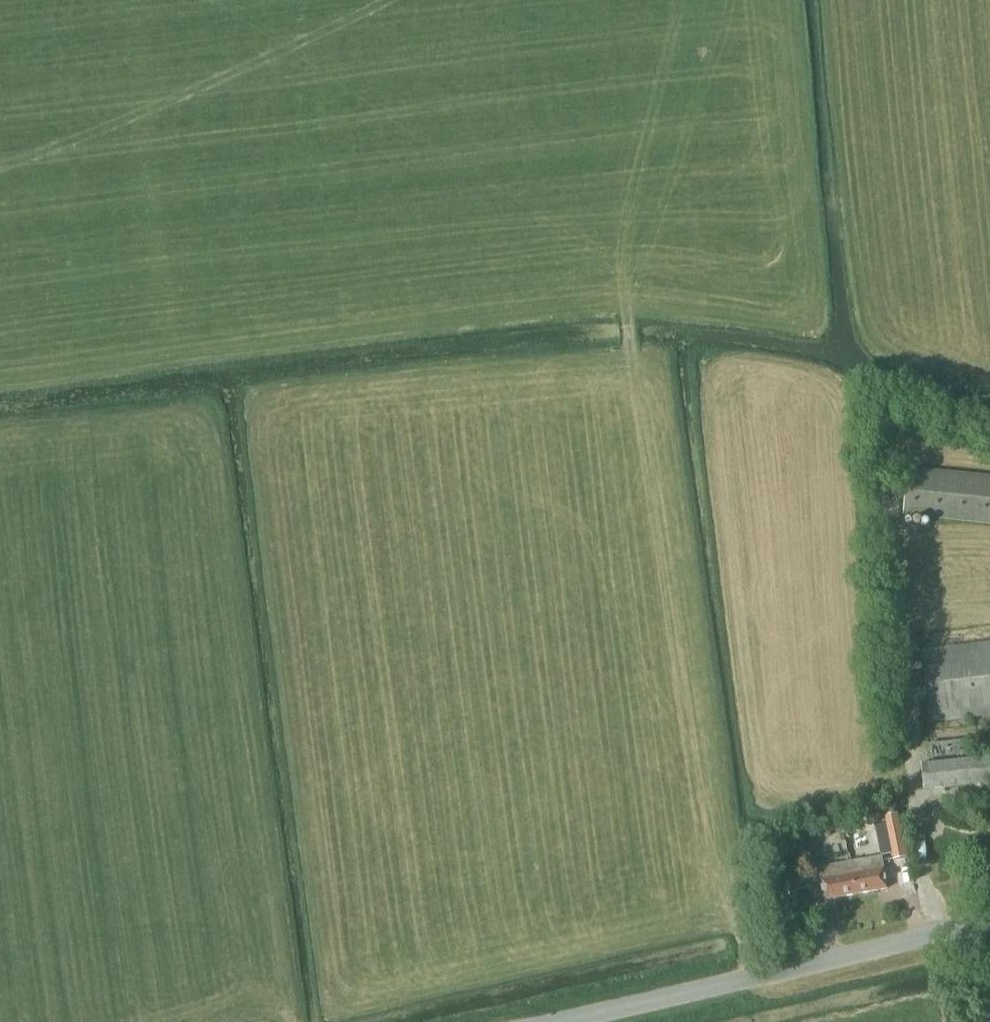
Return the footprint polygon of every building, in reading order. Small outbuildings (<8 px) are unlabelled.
[(908,467),(903,514),(989,524),(989,475),(908,467)] [(989,715),(989,641),(923,648),(931,722),(989,715)] [(921,764),(924,790),(989,782),(989,756),(970,759),(933,763),(921,764)] [(907,856),(898,814),(886,816),(894,859),(907,856)] [(889,844),(884,819),(870,821),(875,847),(889,844)] [(888,889),(882,855),(850,861),(856,894),(888,889)] [(856,894),(850,861),(818,867),(824,900),(856,894)]
